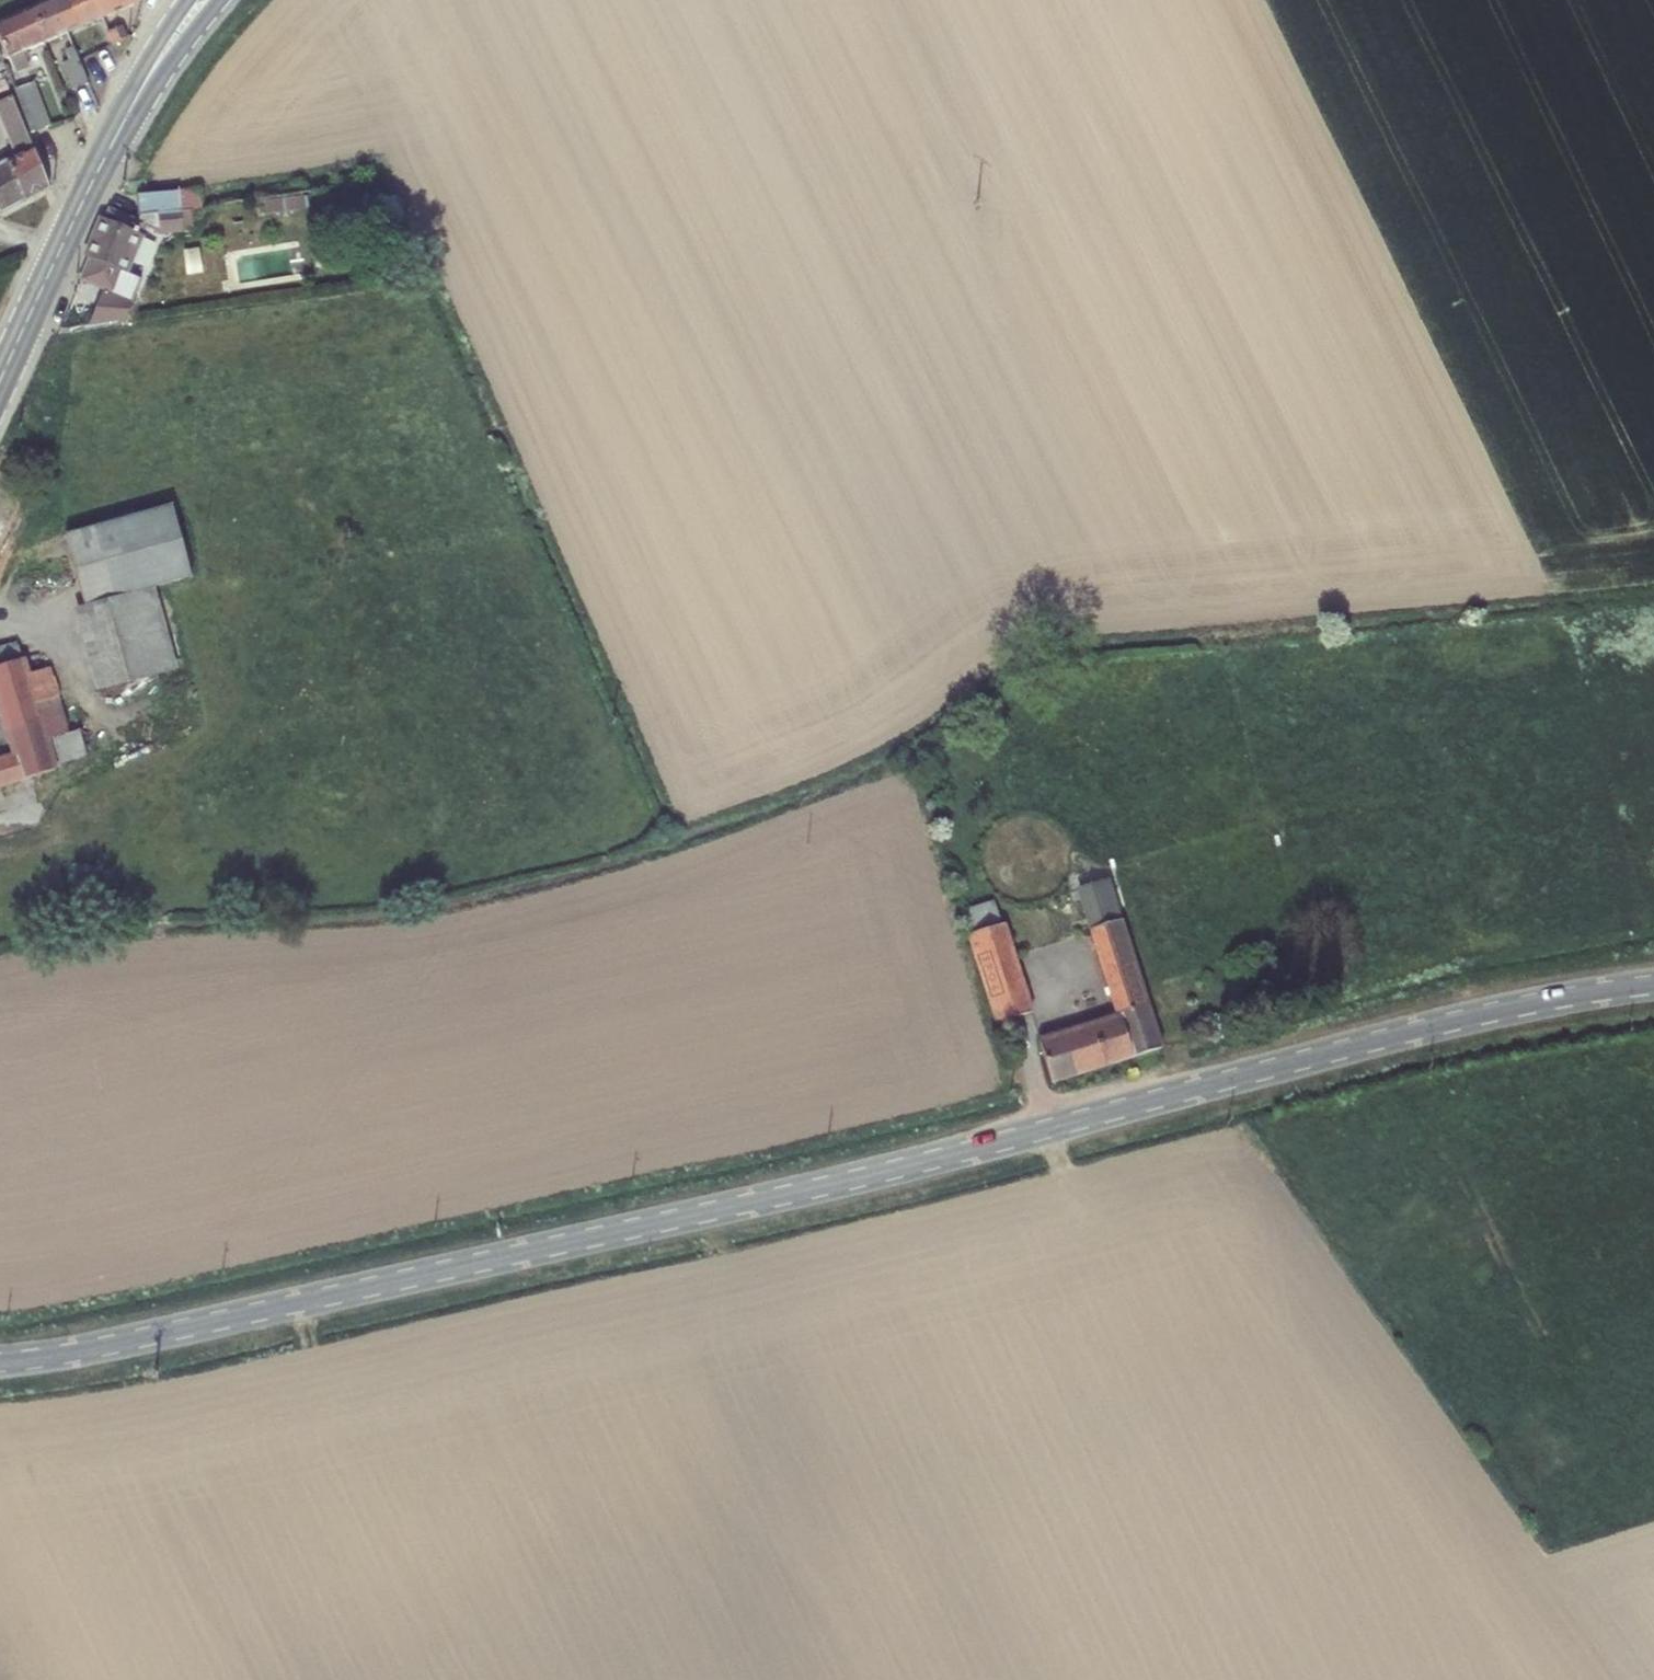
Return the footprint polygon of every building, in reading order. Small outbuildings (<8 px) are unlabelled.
[(32,10),(47,43),(70,34),(63,18),(75,13),(69,0),(54,0),(32,10)] [(70,34),(142,2),(143,0),(69,0),(75,13),(63,18),(70,34)] [(30,67),(23,53),(47,43),(32,10),(0,24),(0,41),(8,59),(9,59),(16,73),(30,67)] [(128,38),(124,27),(110,33),(114,43),(128,38)] [(63,64),(73,90),(89,84),(73,47),(65,51),(70,61),(63,64)] [(32,133),(51,126),(34,83),(15,90),(32,133)] [(2,216),(51,191),(12,98),(0,102),(0,118),(15,157),(0,165),(0,212),(2,216)] [(200,188),(178,190),(180,210),(202,208),(200,188)] [(137,195),(138,215),(180,210),(178,190),(137,195)] [(125,319),(143,278),(125,271),(141,234),(139,233),(143,224),(162,232),(183,231),(180,210),(138,215),(136,222),(110,211),(106,220),(104,220),(88,258),(90,259),(81,280),(104,290),(89,326),(125,319)] [(107,688),(176,670),(153,589),(192,577),(173,507),(65,537),(107,688)] [(16,753),(0,758),(0,788),(55,771),(53,765),(87,755),(79,731),(68,734),(49,668),(26,675),(17,643),(0,648),(0,703),(16,753)] [(1162,1049),(1122,920),(1116,922),(1107,892),(1081,900),(1090,929),(1091,929),(1118,1016),(1039,1041),(1052,1083),(1162,1049)] [(962,912),(997,1024),(1033,1013),(1004,923),(1001,925),(994,902),(962,912)]
